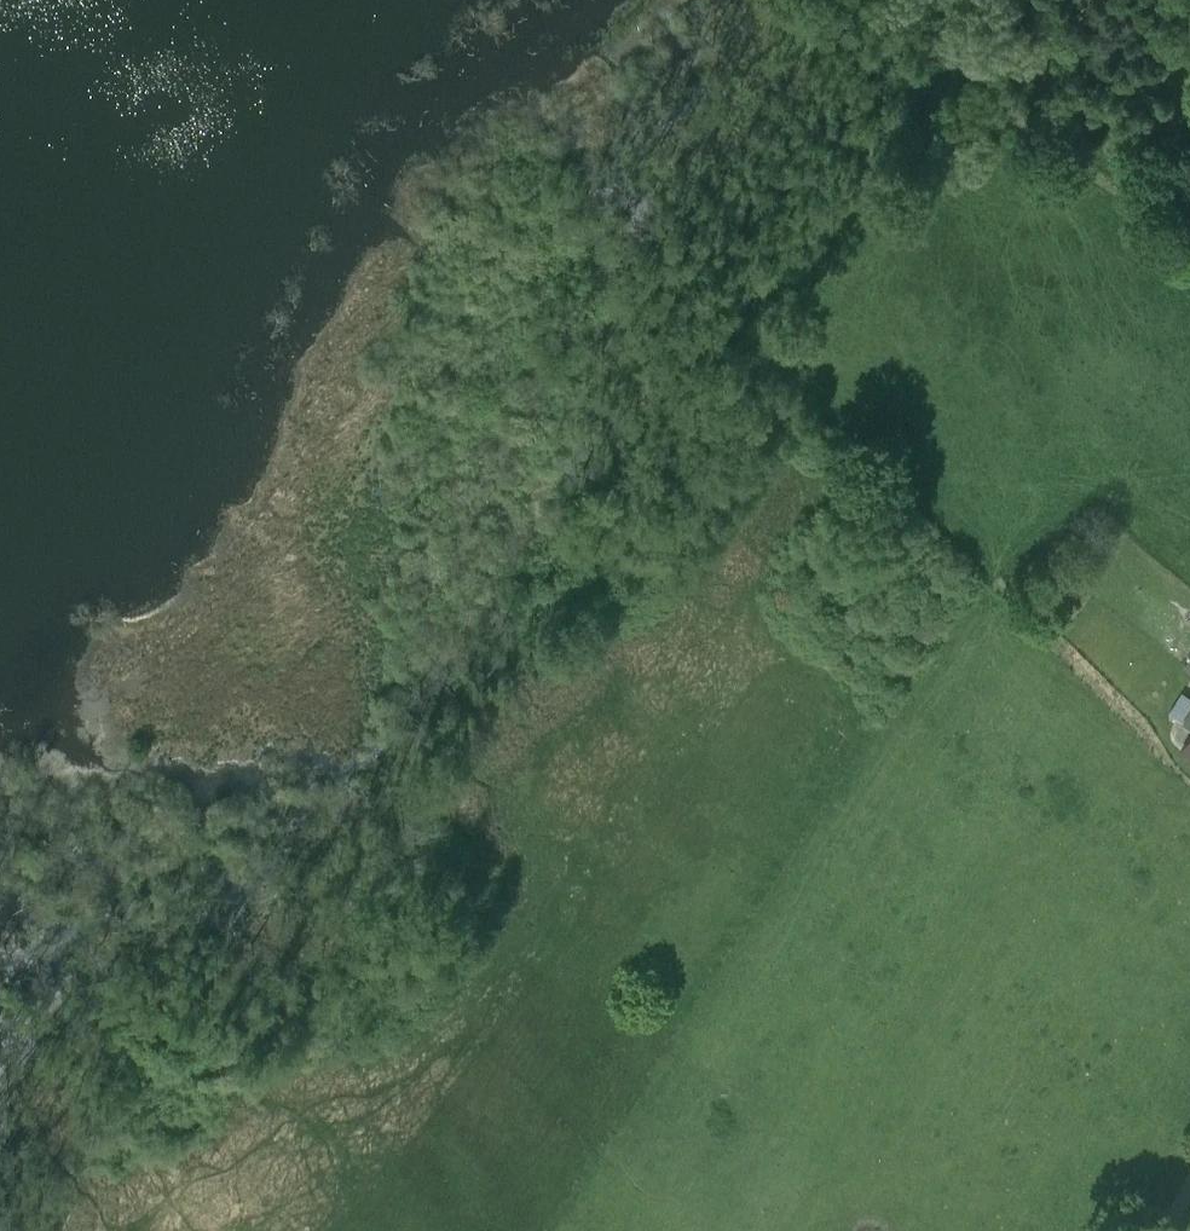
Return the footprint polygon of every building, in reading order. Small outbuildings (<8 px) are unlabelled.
[(1183,722),(1189,711),(1189,699),(1183,694),(1169,714),(1182,723),(1183,722)] [(1181,751),(1189,757),(1189,738),(1181,751)]
